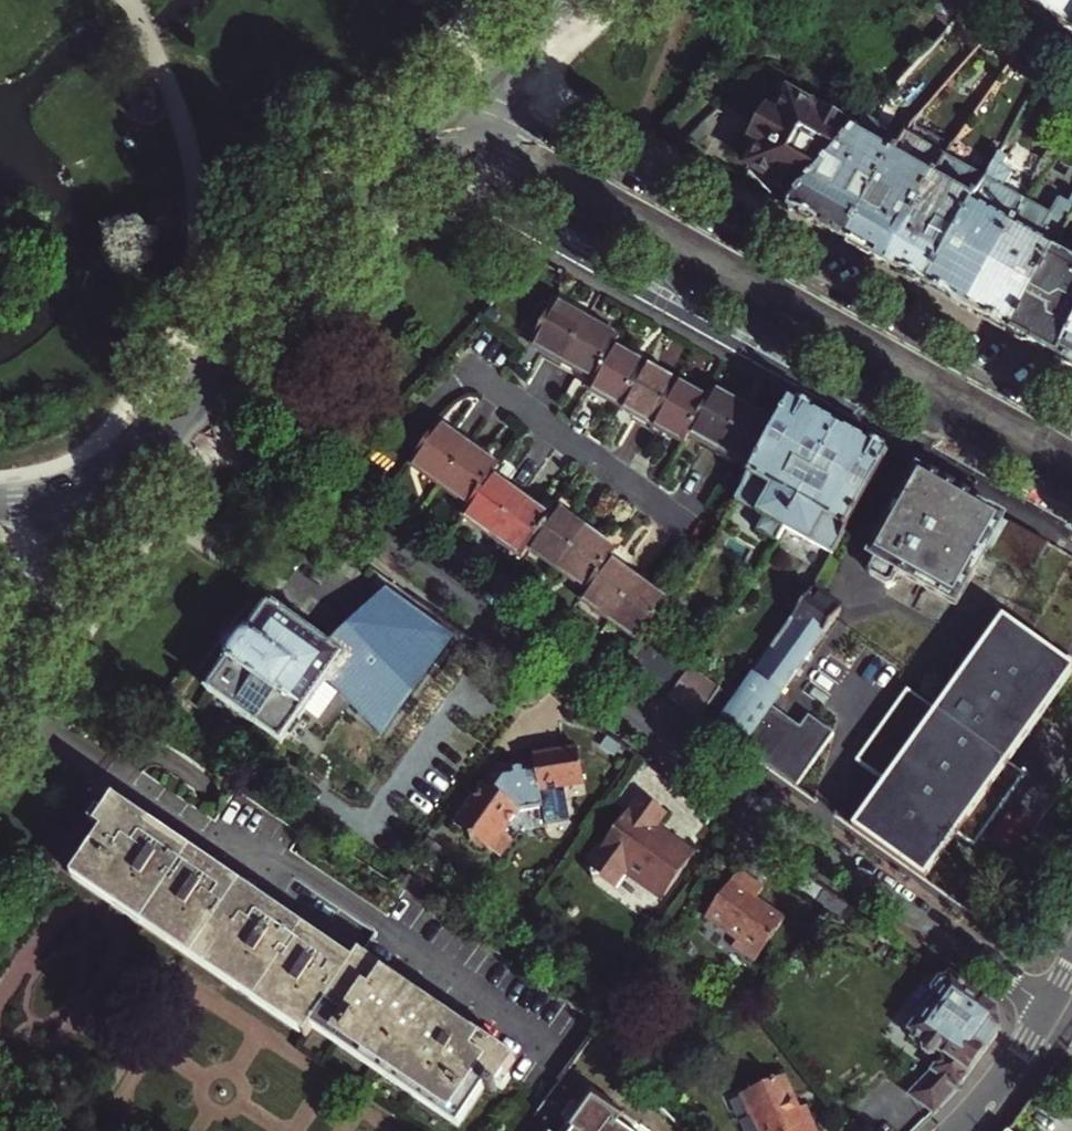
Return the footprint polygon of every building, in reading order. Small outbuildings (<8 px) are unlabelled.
[(979,0),(933,0),(926,8),(950,31),(979,0)] [(1071,29),(1071,0),(1023,0),(1071,29)] [(798,199),(859,130),(816,106),(814,109),(789,95),(777,117),(768,113),(753,140),(761,144),(749,167),(773,180),(771,184),(798,199)] [(868,119),(859,130),(798,199),(788,210),(846,242),(902,142),(880,130),(879,125),(868,119)] [(934,178),(946,157),(922,143),(923,141),(908,132),(902,142),(846,242),(886,264),(934,178)] [(988,177),(927,287),(968,310),(1027,204),(1004,191),(1012,176),(1011,173),(1003,168),(1008,160),(1000,155),(988,177)] [(971,170),(946,157),(934,178),(886,264),(927,287),(988,177),(972,168),(971,170)] [(1054,253),(1059,243),(1071,220),(1071,201),(1070,205),(1060,200),(1058,201),(1049,216),(1027,204),(968,310),(1009,333),(1043,272),(1054,253)] [(1054,253),(1071,263),(1071,250),(1059,243),(1054,253)] [(1009,333),(1057,359),(1057,358),(1071,331),(1071,263),(1054,253),(1043,272),(1009,333)] [(563,363),(587,318),(555,301),(531,345),(563,363)] [(619,337),(587,318),(563,363),(595,381),(613,347),(619,337)] [(1057,358),(1071,366),(1071,331),(1057,358)] [(613,347),(595,381),(589,392),(621,409),(645,364),(613,347)] [(645,364),(621,409),(652,426),(676,381),(645,364)] [(688,433),(707,398),(676,381),(652,426),(683,443),(688,433)] [(721,452),(745,407),(712,389),(707,398),(688,433),(721,452)] [(790,400),(777,425),(752,469),(735,501),(765,517),(758,531),(777,541),(784,528),(840,428),(790,400)] [(777,425),(745,407),(721,452),(752,469),(777,425)] [(410,466),(440,488),(470,447),(439,425),(410,466)] [(840,428),(784,528),(832,555),(888,455),(840,428)] [(468,507),(491,475),(498,466),(470,447),(440,488),(468,507)] [(1047,543),(918,471),(870,557),(874,560),(868,569),(869,576),(886,585),(891,583),(897,573),(956,606),(988,549),(1009,560),(1009,567),(1010,570),(1012,575),(1014,576),(1018,578),(1022,578),(1027,576),(1030,574),(1047,543)] [(491,475),(468,507),(462,516),(491,537),(521,496),(491,475)] [(521,496),(491,537),(520,558),(527,549),(550,517),(521,496)] [(556,508),(550,517),(527,549),(556,570),(586,529),(556,508)] [(615,550),(586,529),(556,570),(586,591),(609,558),(615,550)] [(609,620),(639,580),(609,558),(586,591),(579,599),(609,620)] [(669,601),(639,580),(609,620),(640,642),(644,636),(669,601)] [(840,610),(813,590),(811,593),(771,649),(789,662),(785,668),(788,670),(784,676),(791,680),(840,610)] [(343,659),(326,683),(387,726),(456,645),(389,595),(330,648),(335,651),(334,653),(343,659)] [(326,683),(343,659),(334,653),(335,651),(330,648),(329,648),(280,613),(279,614),(272,609),(273,608),(268,605),(265,610),(265,611),(263,611),(258,611),(253,615),(249,619),(247,624),(247,629),(249,633),(246,634),(244,636),(238,638),(233,635),(220,653),(225,656),(226,663),(224,665),(224,668),(209,689),(208,689),(204,695),(209,698),(211,698),(276,743),(276,744),(281,747),(326,683)] [(925,878),(957,832),(974,844),(1025,771),(1008,759),(1071,669),(1071,666),(1001,616),(951,688),(958,693),(943,715),(906,688),(855,761),(884,782),(852,827),(925,878)] [(669,698),(690,668),(644,636),(640,642),(623,666),(669,698)] [(714,730),(742,749),(771,708),(791,680),(784,676),(788,670),(785,668),(789,662),(771,649),(735,700),(714,730)] [(714,730),(735,700),(690,668),(669,698),(714,730)] [(742,749),(796,787),(834,734),(809,716),(800,728),(771,708),(742,749)] [(582,779),(575,745),(530,754),(532,766),(519,768),(518,767),(509,769),(510,770),(498,773),(487,788),(480,783),(450,825),(463,834),(464,842),(473,841),(485,850),(497,833),(515,808),(518,809),(540,805),(544,822),(569,817),(562,783),(582,779)] [(666,813),(640,794),(603,845),(599,842),(584,864),(592,870),(594,878),(601,877),(616,887),(625,873),(642,885),(646,879),(665,893),(694,850),(667,831),(664,836),(655,829),(658,825),(666,813)] [(504,1093),(528,1055),(362,954),(354,964),(113,803),(94,831),(108,841),(81,880),(308,1031),(310,1029),(315,1022),(455,1117),(478,1084),(485,1089),(491,1093),(495,1086),(504,1093)] [(664,836),(667,831),(658,825),(655,829),(664,836)] [(506,839),(497,833),(485,850),(494,856),(506,839)] [(781,872),(816,897),(824,887),(788,862),(781,872)] [(737,874),(705,922),(737,943),(733,949),(755,963),(784,920),(754,900),(761,890),(737,874)] [(646,879),(642,885),(661,898),(665,893),(646,879)] [(827,907),(835,895),(824,887),(816,897),(815,898),(827,907)] [(835,895),(827,907),(844,919),(852,907),(835,895)] [(844,919),(866,934),(874,922),(852,907),(844,919)] [(996,1008),(951,976),(948,980),(941,979),(934,990),(936,996),(913,1030),(917,1033),(917,1037),(915,1040),(923,1046),(923,1047),(924,1048),(925,1053),(924,1054),(929,1057),(935,1056),(935,1055),(940,1059),(933,1069),(910,1094),(935,1112),(961,1083),(1000,1028),(996,1008)] [(458,1129),(485,1089),(478,1084),(455,1117),(315,1022),(310,1029),(458,1129)] [(789,1069),(740,1090),(749,1111),(752,1110),(760,1130),(818,1130),(823,1129),(811,1099),(803,1102),(789,1069)] [(619,1121),(625,1113),(591,1089),(562,1130),(632,1130),(619,1121)]
